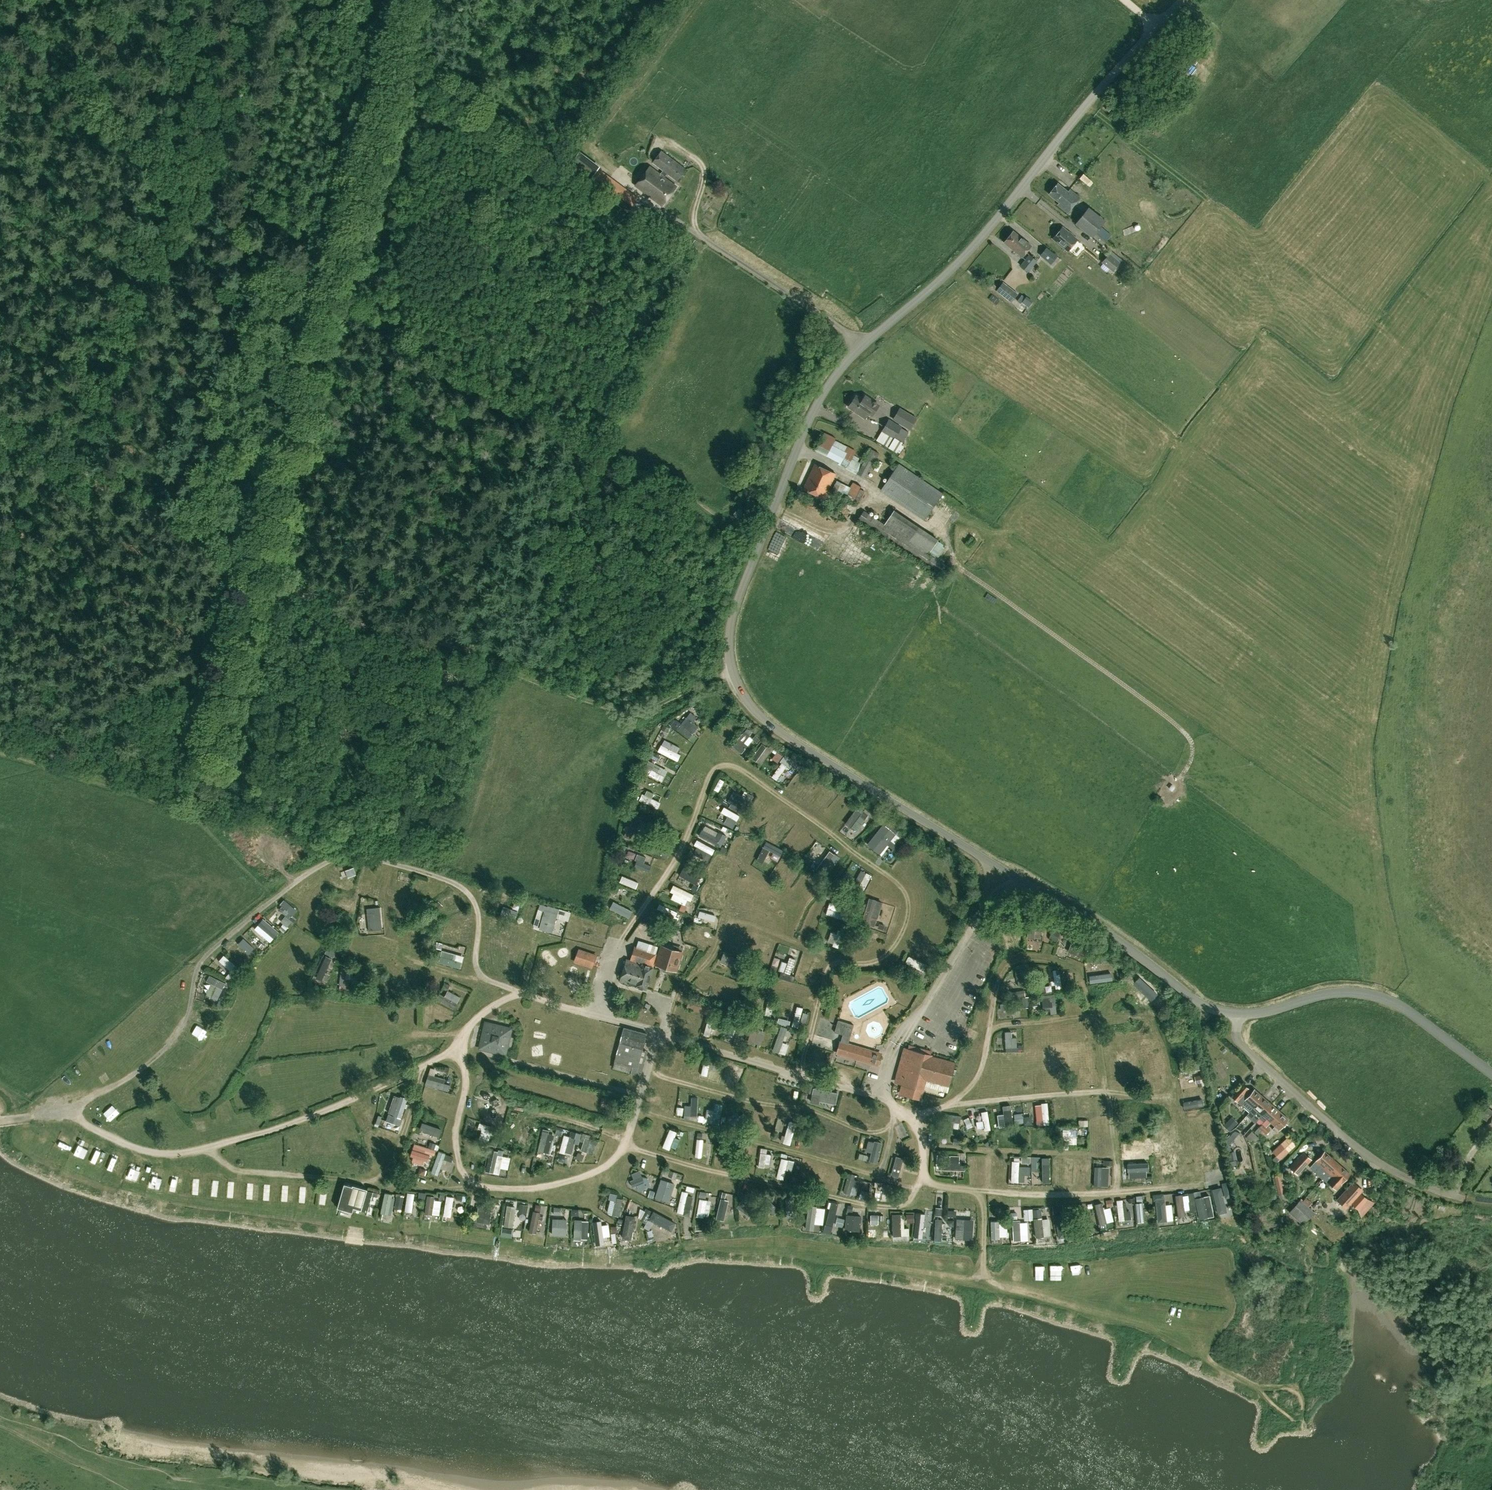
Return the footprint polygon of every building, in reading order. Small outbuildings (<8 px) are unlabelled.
[(594,127),(589,124),(588,125),(585,130),(590,133),(594,127)] [(662,150),(654,162),(664,170),(662,174),(651,166),(637,186),(663,204),(677,185),(666,177),(669,173),(679,180),(687,168),(662,150)] [(598,169),(588,183),(603,193),(613,179),(598,169)] [(1050,193),(1060,201),(1058,204),(1069,212),(1080,197),(1069,189),(1068,191),(1057,183),(1050,193)] [(638,197),(625,188),(615,202),(628,211),(638,197)] [(1090,235),(1104,218),(1087,205),(1073,222),(1090,235)] [(1116,227),(1121,221),(1112,213),(1107,219),(1116,227)] [(1054,238),(1068,249),(1077,237),(1063,226),(1054,238)] [(1104,244),(1111,235),(1100,227),(1093,235),(1104,244)] [(1032,245),(1014,230),(1004,242),(1023,257),(1032,245)] [(1047,247),(1040,256),(1052,265),(1058,256),(1047,247)] [(1109,253),(1101,262),(1113,271),(1120,262),(1109,253)] [(1038,260),(1030,254),(1021,264),(1030,272),(1038,260)] [(1129,283),(1136,278),(1130,270),(1123,276),(1129,283)] [(996,291),(1010,302),(1018,292),(1004,281),(996,291)] [(866,418),(869,413),(872,415),(878,407),(873,403),(874,401),(866,395),(863,399),(856,395),(849,407),(866,418)] [(892,419),(910,430),(917,418),(899,407),(892,419)] [(897,452),(910,432),(890,419),(877,440),(897,452)] [(871,448),(865,460),(861,458),(859,462),(854,460),(856,455),(855,453),(856,450),(848,446),(847,448),(834,442),(836,438),(825,433),(816,450),(840,462),(839,463),(867,477),(880,452),(871,448)] [(926,519),(943,493),(899,463),(881,490),(926,519)] [(827,493),(836,473),(814,464),(803,489),(825,498),(831,501),(833,495),(827,493)] [(859,484),(850,479),(848,485),(835,478),(830,487),(844,494),(846,491),(853,495),(859,484)] [(944,564),(936,559),(943,547),(943,545),(937,541),(938,539),(894,510),(884,525),(864,510),(858,520),(937,576),(938,574),(943,577),(950,568),(944,564)] [(846,559),(851,555),(847,550),(842,554),(846,559)] [(895,562),(899,556),(893,552),(889,557),(895,562)] [(704,716),(711,713),(704,697),(697,700),(704,716)] [(677,721),(673,718),(669,723),(687,736),(696,723),(683,713),(677,721)] [(658,744),(655,749),(670,756),(676,745),(654,734),(651,740),(658,744)] [(761,741),(752,752),(759,758),(769,747),(761,741)] [(775,762),(781,754),(775,749),(769,757),(775,762)] [(779,758),(770,775),(775,778),(785,762),(779,758)] [(659,779),(664,769),(650,762),(645,771),(659,779)] [(786,783),(791,788),(795,783),(800,787),(806,779),(797,771),(786,783)] [(718,776),(711,786),(715,790),(723,780),(718,776)] [(640,783),(636,798),(653,803),(658,788),(640,783)] [(814,800),(820,787),(814,784),(807,797),(814,800)] [(712,801),(711,809),(724,811),(726,800),(717,798),(716,802),(712,801)] [(735,810),(741,806),(735,798),(729,803),(735,810)] [(762,806),(758,813),(763,816),(767,809),(762,806)] [(634,828),(638,830),(644,818),(632,813),(622,835),(629,838),(634,828)] [(856,828),(860,815),(853,814),(850,826),(856,828)] [(767,828),(775,833),(784,821),(776,816),(767,828)] [(877,826),(865,843),(874,849),(885,832),(877,826)] [(711,838),(715,833),(710,829),(706,834),(711,838)] [(739,837),(736,848),(742,850),(745,838),(739,837)] [(910,843),(908,849),(919,855),(922,849),(910,843)] [(651,849),(665,854),(667,849),(653,844),(651,849)] [(770,857),(774,850),(763,844),(756,857),(760,859),(763,853),(770,857)] [(777,877),(787,859),(780,855),(770,872),(777,877)] [(348,868),(342,866),(338,878),(350,882),(355,866),(350,864),(348,868)] [(706,875),(710,875),(709,883),(719,884),(721,872),(713,871),(714,865),(707,864),(706,875)] [(615,880),(628,883),(630,871),(617,868),(615,880)] [(790,887),(797,890),(806,872),(800,869),(790,887)] [(863,885),(869,873),(863,870),(858,882),(863,885)] [(402,879),(396,879),(395,895),(407,896),(409,877),(403,876),(402,879)] [(424,878),(420,885),(425,888),(430,881),(424,878)] [(673,887),(669,896),(682,902),(686,893),(673,887)] [(435,896),(448,911),(453,907),(440,892),(435,896)] [(720,903),(721,894),(702,893),(701,903),(720,903)] [(364,904),(364,895),(355,895),(355,904),(364,904)] [(625,910),(627,902),(611,899),(609,907),(625,910)] [(545,928),(549,905),(541,904),(537,926),(545,928)] [(697,909),(695,918),(711,920),(712,912),(697,909)] [(366,927),(380,927),(379,911),(365,911),(366,927)] [(875,916),(872,924),(883,928),(886,919),(875,916)] [(569,917),(564,933),(571,935),(576,919),(569,917)] [(312,930),(322,936),(328,926),(318,920),(312,930)] [(1001,921),(995,924),(1002,938),(1008,934),(1001,921)] [(269,936),(275,930),(267,922),(261,929),(269,936)] [(406,923),(399,924),(402,935),(408,934),(406,923)] [(442,929),(444,935),(459,929),(457,923),(442,929)] [(1032,942),(1032,935),(1039,936),(1039,927),(1024,927),(1024,941),(1032,942)] [(825,930),(822,941),(836,946),(840,935),(825,930)] [(239,938),(234,949),(229,956),(239,961),(243,955),(250,959),(256,947),(239,938)] [(766,962),(771,939),(764,938),(762,947),(753,946),(750,959),(766,962)] [(646,949),(636,947),(632,960),(627,959),(621,982),(647,989),(653,968),(659,947),(647,944),(646,949)] [(657,965),(678,971),(683,952),(663,946),(657,965)] [(457,963),(458,959),(452,958),(453,951),(439,948),(437,959),(457,963)] [(513,966),(520,968),(524,952),(516,950),(513,966)] [(593,968),(596,957),(580,951),(576,962),(593,968)] [(919,972),(924,962),(904,954),(903,956),(893,952),(890,960),(919,972)] [(216,960),(232,970),(236,963),(220,953),(216,960)] [(324,954),(315,977),(321,979),(330,956),(324,954)] [(776,968),(788,972),(793,956),(787,955),(785,961),(779,959),(776,968)] [(803,973),(816,977),(820,962),(808,958),(803,973)] [(575,972),(577,965),(566,961),(563,967),(575,972)] [(579,977),(585,979),(588,967),(583,966),(579,977)] [(207,973),(204,980),(212,984),(208,995),(216,998),(223,980),(207,973)] [(579,987),(576,979),(570,981),(568,975),(563,977),(569,991),(579,987)] [(399,990),(399,980),(384,979),(384,990),(399,990)] [(871,1004),(886,997),(879,983),(866,989),(870,998),(868,999),(871,1004)] [(1148,988),(1128,990),(1129,997),(1148,995),(1148,988)] [(1098,998),(1121,997),(1121,989),(1098,990),(1098,998)] [(452,1007),(456,1002),(438,992),(435,997),(452,1007)] [(1041,1010),(1054,1010),(1053,995),(1040,995),(1041,1010)] [(862,1009),(858,996),(845,1001),(850,1014),(862,1009)] [(1060,997),(1061,1007),(1067,1007),(1067,1005),(1073,1005),(1073,1002),(1082,1001),(1082,996),(1060,997)] [(767,1017),(771,999),(766,998),(762,1016),(767,1017)] [(198,1000),(195,1009),(214,1015),(216,1006),(198,1000)] [(1183,1000),(1178,1010),(1191,1017),(1196,1006),(1183,1000)] [(446,1020),(451,1012),(433,1002),(428,1010),(446,1020)] [(371,1014),(380,1014),(381,1003),(371,1003),(371,1014)] [(394,1004),(394,1018),(406,1018),(406,1004),(394,1004)] [(793,1006),(789,1019),(800,1022),(803,1009),(793,1006)] [(1064,1016),(1076,1015),(1076,1007),(1063,1008),(1064,1016)] [(1185,1014),(1169,1018),(1171,1024),(1187,1020),(1185,1014)] [(707,1034),(711,1020),(705,1018),(701,1032),(707,1034)] [(850,1037),(854,1025),(838,1020),(834,1032),(850,1037)] [(513,1029),(487,1022),(480,1048),(506,1054),(513,1029)] [(755,1041),(760,1028),(751,1025),(746,1038),(755,1041)] [(779,1025),(770,1048),(782,1052),(787,1041),(785,1040),(789,1029),(779,1025)] [(1070,1044),(1078,1044),(1079,1027),(1066,1026),(1065,1037),(1070,1037),(1070,1044)] [(637,1075),(638,1073),(643,1074),(649,1052),(644,1050),(648,1034),(625,1028),(614,1069),(637,1075)] [(1003,1029),(1003,1045),(1015,1045),(1015,1035),(1009,1035),(1009,1029),(1003,1029)] [(878,1064),(881,1053),(840,1042),(837,1052),(878,1064)] [(949,1085),(955,1063),(929,1056),(931,1051),(909,1044),(908,1048),(905,1047),(896,1081),(911,1085),(908,1095),(920,1098),(926,1079),(949,1085)] [(1229,1047),(1225,1051),(1230,1058),(1235,1055),(1229,1047)] [(343,1051),(335,1054),(339,1063),(347,1060),(343,1051)] [(1056,1063),(1057,1053),(1037,1052),(1036,1058),(1047,1059),(1046,1063),(1056,1063)] [(997,1054),(997,1062),(1018,1061),(1017,1053),(997,1054)] [(705,1074),(706,1066),(713,1067),(714,1060),(700,1058),(698,1073),(705,1074)] [(722,1064),(719,1079),(728,1080),(730,1066),(722,1064)] [(1011,1071),(1010,1064),(1002,1064),(1003,1072),(1011,1071)] [(363,1069),(368,1079),(375,1076),(370,1066),(363,1069)] [(747,1085),(752,1069),(746,1067),(741,1083),(747,1085)] [(1145,1085),(1161,1084),(1161,1073),(1145,1074),(1145,1085)] [(1017,1089),(1018,1076),(1004,1075),(1003,1089),(1017,1089)] [(424,1076),(423,1082),(445,1088),(447,1082),(424,1076)] [(1201,1082),(1180,1085),(1182,1098),(1203,1094),(1201,1082)] [(1253,1106),(1262,1095),(1254,1089),(1251,1092),(1249,1090),(1249,1089),(1243,1083),(1231,1096),(1248,1111),(1253,1106)] [(421,1091),(432,1093),(434,1087),(422,1084),(421,1091)] [(813,1086),(810,1098),(833,1102),(836,1091),(813,1086)] [(386,1111),(398,1114),(403,1096),(391,1092),(386,1111)] [(491,1093),(489,1100),(477,1096),(474,1104),(491,1111),(494,1103),(504,1106),(507,1099),(491,1093)] [(666,1107),(667,1095),(658,1095),(657,1106),(666,1107)] [(1258,1111),(1252,1117),(1257,1121),(1259,1118),(1272,1104),(1262,1095),(1253,1106),(1258,1111)] [(682,1113),(694,1113),(694,1096),(689,1096),(689,1103),(682,1103),(682,1113)] [(424,1104),(442,1106),(443,1100),(424,1097),(424,1104)] [(371,1098),(353,1107),(356,1113),(373,1104),(371,1098)] [(1155,1108),(1154,1098),(1143,1099),(1144,1108),(1155,1108)] [(1046,1101),(1033,1101),(1034,1123),(1046,1122),(1046,1101)] [(1008,1103),(993,1104),(994,1123),(1009,1122),(1008,1103)] [(1280,1111),(1272,1104),(1259,1118),(1264,1122),(1267,1119),(1270,1122),(1280,1111)] [(844,1112),(862,1119),(865,1112),(847,1105),(844,1112)] [(817,1114),(831,1117),(832,1110),(819,1107),(817,1114)] [(986,1108),(979,1109),(979,1118),(974,1119),(975,1127),(988,1126),(986,1108)] [(1280,1111),(1270,1122),(1275,1126),(1272,1129),(1276,1132),(1288,1118),(1280,1111)] [(1145,1114),(1145,1122),(1166,1123),(1166,1115),(1145,1114)] [(1229,1125),(1235,1120),(1230,1115),(1225,1119),(1229,1125)] [(1188,1128),(1211,1125),(1210,1116),(1187,1119),(1188,1128)] [(421,1120),(418,1128),(434,1135),(438,1127),(421,1120)] [(1127,1120),(1127,1132),(1141,1131),(1141,1125),(1135,1125),(1135,1120),(1127,1120)] [(1287,1128),(1292,1133),(1301,1125),(1296,1120),(1287,1128)] [(784,1124),(781,1141),(788,1143),(791,1125),(784,1124)] [(1064,1136),(1075,1136),(1075,1124),(1064,1124),(1064,1136)] [(646,1127),(637,1139),(642,1143),(651,1131),(646,1127)] [(994,1127),(994,1142),(1006,1142),(1006,1128),(994,1127)] [(19,1128),(15,1136),(23,1140),(27,1131),(19,1128)] [(38,1143),(42,1131),(36,1129),(32,1140),(38,1143)] [(552,1133),(541,1130),(536,1152),(547,1155),(552,1133)] [(570,1135),(561,1133),(553,1162),(563,1165),(567,1152),(569,1153),(575,1131),(572,1130),(570,1135)] [(50,1140),(61,1144),(64,1136),(54,1132),(50,1140)] [(844,1145),(854,1147),(857,1134),(847,1132),(844,1145)] [(1233,1132),(1225,1141),(1229,1145),(1237,1136),(1233,1132)] [(364,1136),(365,1146),(371,1145),(370,1141),(379,1139),(379,1134),(364,1136)] [(590,1151),(594,1140),(583,1135),(579,1147),(590,1151)] [(296,1137),(285,1137),(285,1145),(296,1145),(296,1137)] [(83,1152),(87,1142),(76,1138),(72,1148),(83,1152)] [(868,1158),(876,1160),(879,1140),(872,1139),(868,1158)] [(411,1142),(408,1154),(427,1159),(430,1147),(411,1142)] [(1314,1153),(1319,1144),(1315,1142),(1310,1150),(1314,1153)] [(1279,1159),(1280,1159),(1289,1152),(1282,1143),(1272,1151),(1276,1155),(1279,1159)] [(769,1152),(764,1151),(765,1146),(751,1144),(750,1151),(758,1152),(756,1165),(762,1166),(763,1162),(768,1162),(769,1152)] [(726,1161),(728,1148),(722,1146),(719,1160),(726,1161)] [(96,1160),(100,1151),(90,1147),(86,1156),(96,1160)] [(116,1164),(120,1155),(110,1150),(106,1159),(116,1164)] [(784,1156),(785,1152),(780,1151),(774,1175),(783,1177),(787,1157),(784,1156)] [(858,1151),(856,1156),(863,1159),(865,1154),(858,1151)] [(1323,1178),(1338,1162),(1326,1151),(1311,1167),(1319,1174),(1323,1178)] [(1152,1174),(1159,1174),(1158,1161),(1168,1160),(1167,1152),(1150,1153),(1152,1174)] [(1294,1179),(1312,1160),(1303,1152),(1285,1171),(1294,1179)] [(974,1153),(974,1165),(984,1165),(985,1153),(974,1153)] [(434,1155),(431,1172),(443,1174),(444,1166),(443,1165),(445,1157),(434,1155)] [(1009,1156),(1010,1181),(1027,1180),(1027,1172),(1020,1172),(1020,1155),(1009,1156)] [(129,1156),(123,1169),(135,1174),(140,1161),(129,1156)] [(487,1170),(497,1172),(500,1158),(490,1156),(487,1170)] [(898,1181),(905,1161),(894,1156),(887,1176),(898,1181)] [(1062,1172),(1071,1172),(1071,1156),(1062,1156),(1062,1172)] [(1079,1164),(1081,1157),(1073,1156),(1072,1163),(1079,1164)] [(1000,1175),(1001,1158),(990,1157),(989,1174),(1000,1175)] [(934,1159),(934,1167),(962,1168),(962,1159),(934,1159)] [(1109,1173),(1121,1173),(1121,1159),(1110,1159),(1109,1173)] [(1351,1173),(1338,1162),(1323,1178),(1326,1181),(1329,1184),(1330,1183),(1337,1189),(1351,1173)] [(157,1179),(158,1166),(147,1165),(146,1178),(157,1179)] [(635,1190),(645,1184),(637,1168),(626,1174),(635,1190)] [(822,1169),(822,1181),(835,1181),(835,1169),(822,1169)] [(1086,1177),(1086,1169),(1073,1169),(1073,1186),(1079,1186),(1079,1177),(1086,1177)] [(1135,1179),(1136,1170),(1129,1169),(1128,1177),(1135,1179)] [(174,1183),(176,1172),(170,1171),(168,1182),(174,1183)] [(537,1172),(529,1171),(528,1181),(537,1181),(537,1172)] [(653,1196),(667,1201),(673,1181),(659,1177),(653,1196)] [(1484,1179),(1474,1183),(1479,1195),(1489,1191),(1484,1179)] [(234,1189),(234,1180),(224,1181),(224,1190),(234,1189)] [(884,1196),(884,1188),(880,1188),(880,1180),(873,1180),(872,1196),(884,1196)] [(1348,1209),(1363,1191),(1354,1182),(1338,1200),(1348,1209)] [(247,1193),(249,1184),(243,1183),(240,1191),(247,1193)] [(278,1183),(277,1197),(286,1198),(287,1184),(278,1183)] [(296,1183),(296,1195),(307,1195),(307,1184),(296,1183)] [(839,1192),(840,1186),(833,1184),(831,1190),(839,1192)] [(343,1185),(336,1209),(351,1213),(352,1209),(360,1211),(366,1190),(351,1186),(351,1187),(343,1185)] [(328,1197),(330,1189),(320,1186),(317,1194),(328,1197)] [(856,1195),(859,1188),(852,1186),(850,1192),(856,1195)] [(1220,1186),(1211,1187),(1214,1212),(1223,1211),(1220,1186)] [(675,1211),(682,1212),(686,1190),(679,1188),(675,1211)] [(410,1191),(402,1191),(402,1211),(410,1211),(410,1191)] [(387,1215),(390,1194),(383,1193),(381,1214),(387,1215)] [(424,1193),(424,1216),(431,1216),(432,1194),(424,1193)] [(1141,1220),(1141,1222),(1152,1222),(1152,1207),(1143,1207),(1143,1193),(1139,1193),(1139,1201),(1135,1201),(1135,1220),(1141,1220)] [(449,1216),(451,1194),(445,1194),(443,1215),(449,1216)] [(621,1199),(609,1195),(604,1211),(616,1215),(621,1199)] [(713,1214),(721,1216),(727,1198),(719,1195),(713,1214)] [(1163,1222),(1162,1195),(1153,1195),(1154,1222),(1163,1222)] [(1185,1195),(1174,1195),(1175,1217),(1186,1216),(1185,1195)] [(1202,1196),(1193,1196),(1194,1217),(1208,1216),(1208,1211),(1202,1211),(1202,1196)] [(707,1216),(708,1198),(696,1197),(695,1215),(707,1216)] [(953,1204),(953,1214),(965,1215),(966,1198),(959,1197),(959,1204),(953,1204)] [(1322,1213),(1331,1222),(1343,1209),(1334,1200),(1322,1213)] [(1288,1209),(1296,1216),(1302,1209),(1295,1202),(1288,1209)] [(514,1204),(503,1203),(501,1234),(519,1236),(519,1229),(512,1228),(514,1204)] [(480,1220),(480,1222),(487,1224),(490,1207),(477,1204),(474,1218),(480,1220)] [(1098,1226),(1104,1224),(1100,1204),(1093,1205),(1098,1226)] [(1032,1214),(1032,1206),(1021,1207),(1022,1215),(1032,1214)] [(1071,1207),(1076,1224),(1081,1222),(1076,1206),(1071,1207)] [(531,1209),(529,1227),(536,1228),(538,1210),(531,1209)] [(867,1210),(867,1224),(881,1225),(881,1210),(867,1210)] [(915,1214),(914,1224),(927,1224),(927,1216),(932,1216),(932,1210),(923,1210),(923,1214),(915,1214)] [(890,1212),(890,1224),(899,1224),(899,1233),(907,1234),(907,1226),(902,1225),(902,1212),(890,1212)] [(1062,1212),(1063,1235),(1071,1234),(1070,1212),(1062,1212)] [(655,1213),(654,1222),(664,1223),(665,1214),(655,1213)] [(843,1224),(859,1224),(859,1213),(843,1213),(843,1224)] [(624,1215),(620,1240),(630,1241),(633,1216),(624,1215)] [(581,1237),(584,1218),(576,1216),(573,1236),(581,1237)] [(551,1217),(551,1233),(564,1234),(565,1217),(551,1217)] [(950,1230),(941,1230),(941,1217),(933,1217),(932,1238),(950,1238),(950,1230)] [(954,1218),(955,1238),(965,1237),(965,1218),(954,1218)] [(1018,1220),(1018,1239),(1027,1239),(1026,1219),(1018,1220)] [(600,1222),(602,1244),(610,1243),(609,1222),(600,1222)] [(1000,1238),(999,1223),(987,1224),(988,1238),(1000,1238)] [(918,1231),(919,1238),(927,1237),(926,1229),(918,1231)] [(854,1243),(854,1253),(862,1253),(863,1243),(854,1243)] [(886,1252),(887,1246),(876,1244),(875,1250),(886,1252)] [(1096,1269),(1106,1267),(1104,1257),(1094,1259),(1096,1269)] [(1200,1335),(1197,1344),(1202,1346),(1205,1337),(1200,1335)]
